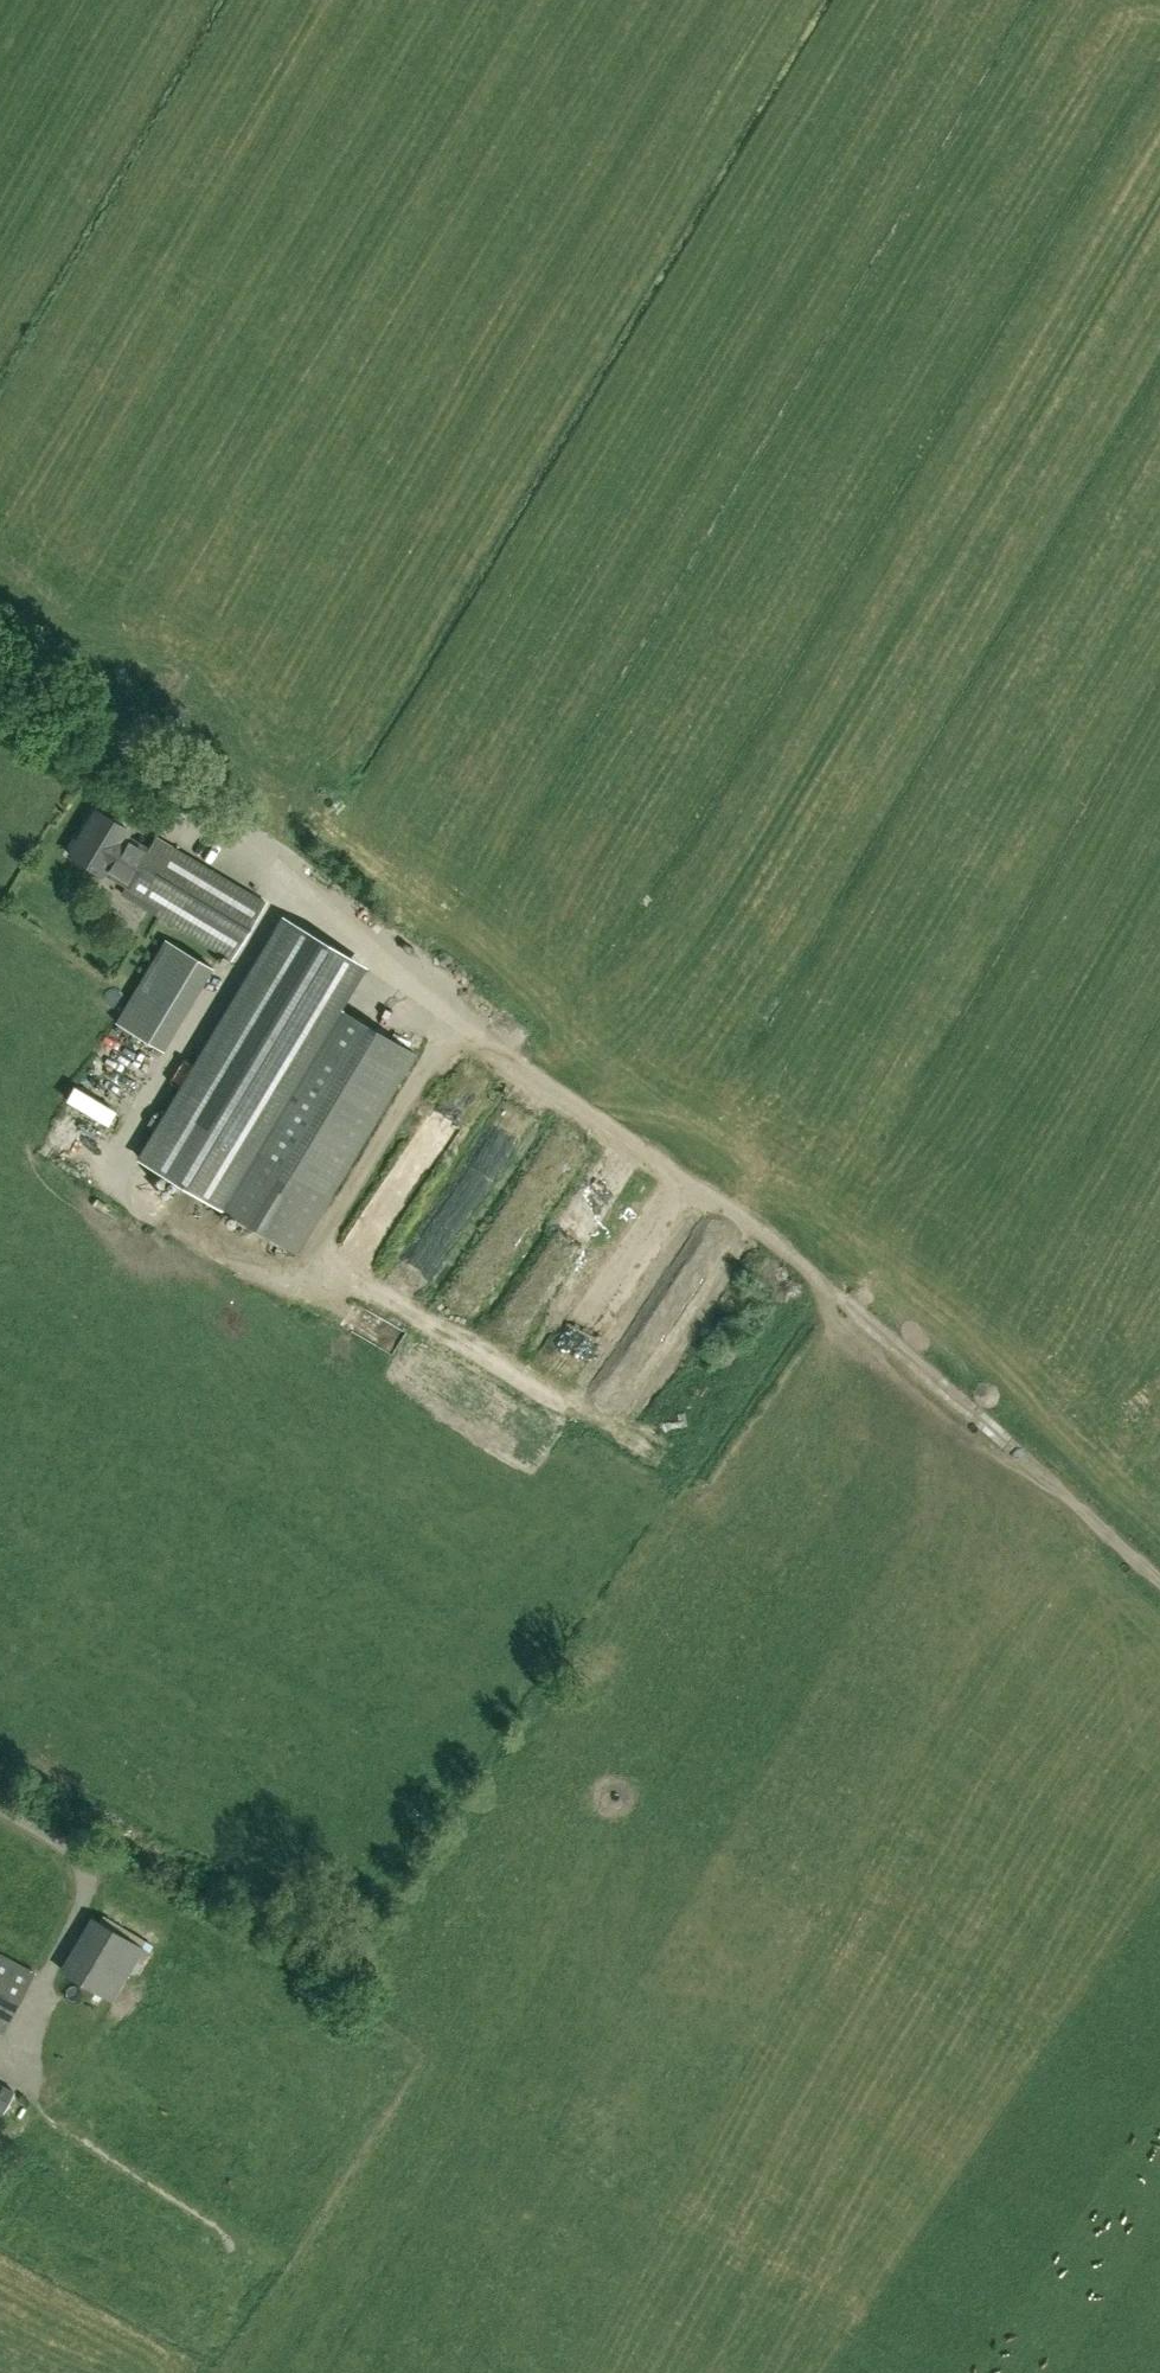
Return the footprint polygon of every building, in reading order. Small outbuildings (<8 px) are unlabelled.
[(128,831),(94,810),(68,854),(102,874),(110,862),(132,875),(121,893),(230,959),(264,902),(155,836),(143,856),(121,843),(128,831)] [(295,1253),(414,1053),(326,1000),(324,1004),(314,998),(342,953),(285,918),(137,1158),(295,1253)] [(174,936),(125,1017),(172,1045),(221,965),(174,936)] [(115,1045),(101,1059),(115,1073),(129,1060),(115,1045)] [(384,1213),(409,1226),(418,1210),(393,1197),(384,1213)] [(58,1970),(113,2003),(143,1948),(90,1917),(58,1970)] [(34,1974),(0,1956),(0,2033),(1,2034),(34,1974)] [(14,2092),(0,2084),(0,2111),(3,2113),(14,2092)]
